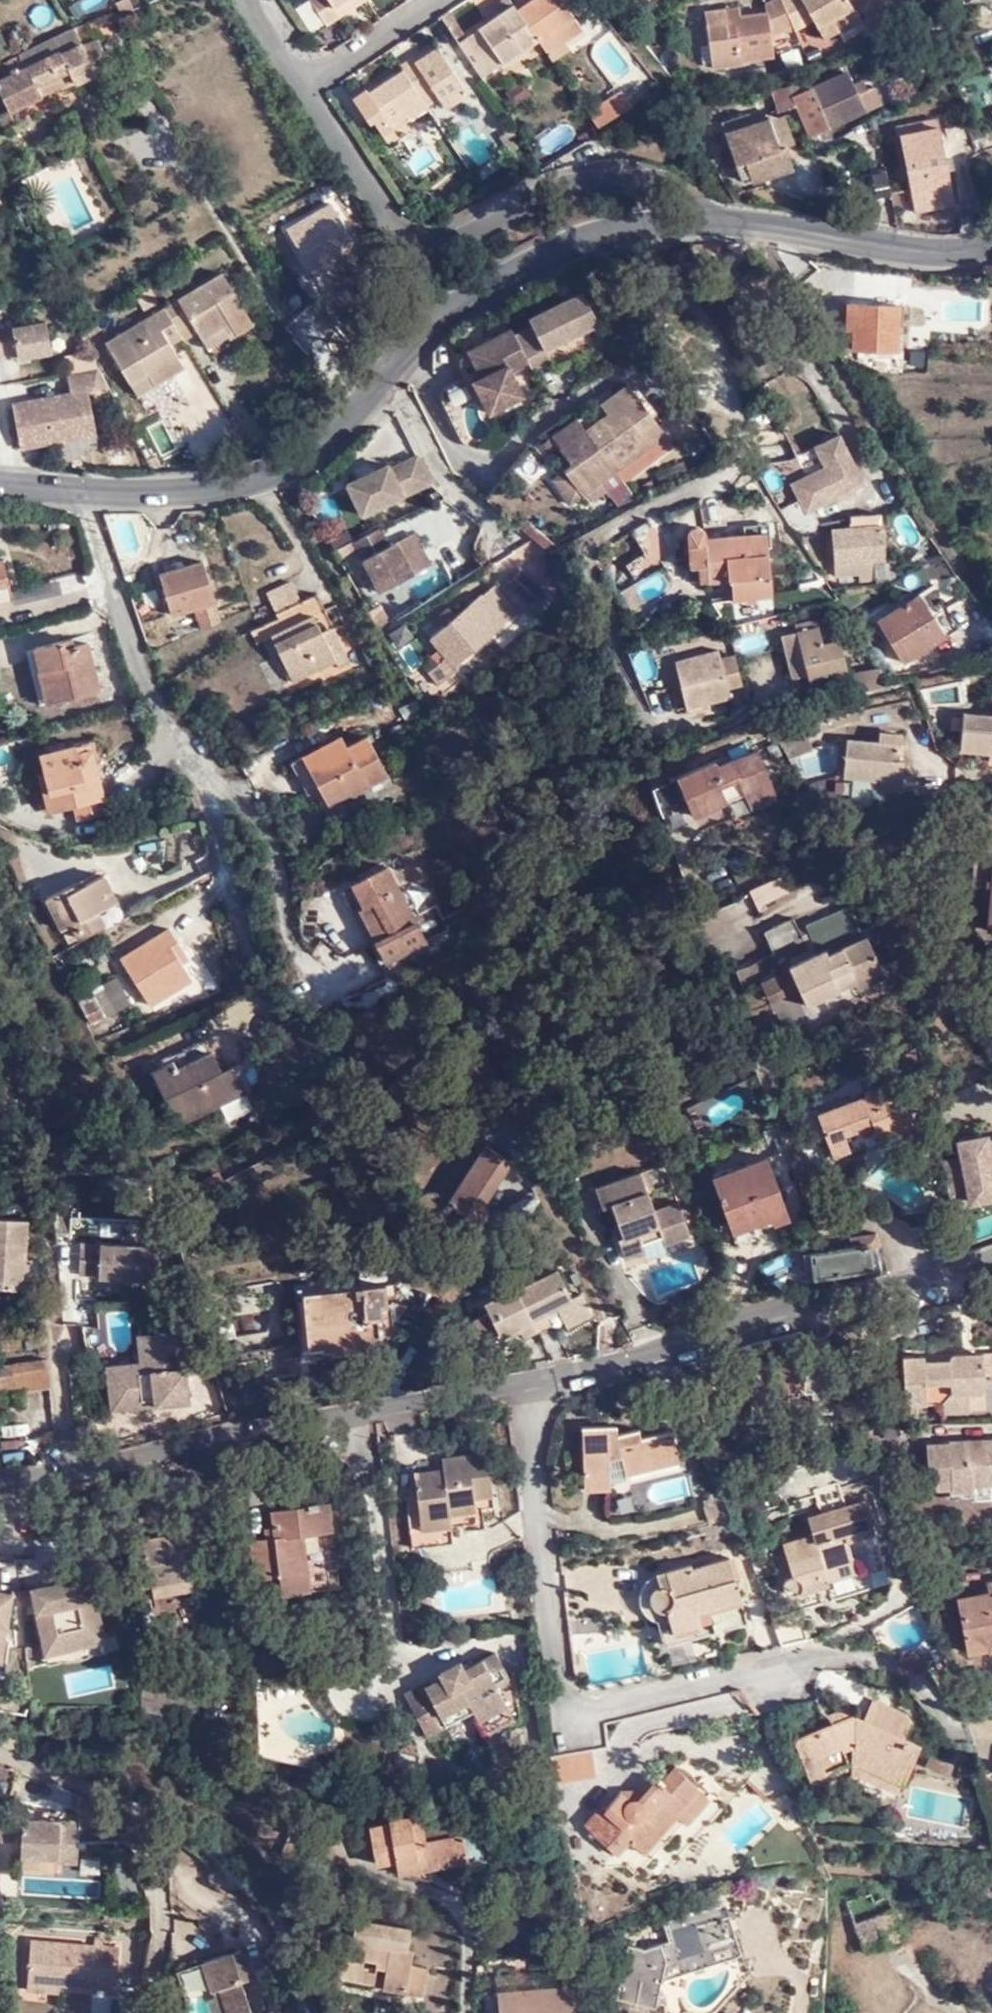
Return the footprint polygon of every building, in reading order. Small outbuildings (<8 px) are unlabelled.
[(323,22),(339,13),(333,5),(339,0),(309,0),(323,22)] [(333,5),(339,13),(359,0),(339,0),(333,5)] [(490,10),(495,19),(486,24),(460,39),(483,74),(533,43),(540,53),(557,41),(575,30),(556,0),(536,0),(529,4),(526,0),(523,0),(511,8),(505,0),(504,0),(490,10)] [(775,3),(788,35),(790,41),(807,35),(814,52),(828,47),(825,38),(847,26),(862,19),(854,0),(840,0),(835,2),(834,0),(819,0),(808,4),(806,0),(805,0),(794,4),(792,0),(783,0),(775,3)] [(775,3),(761,9),(762,16),(735,19),(724,21),(722,11),(702,15),(709,72),(736,68),(736,63),(771,59),(767,43),(788,35),(775,3)] [(734,9),(722,11),(724,21),(735,19),(734,9)] [(481,16),(486,24),(495,19),(490,10),(481,16)] [(9,105),(59,78),(56,75),(70,67),(73,72),(108,53),(94,27),(79,35),(68,15),(0,51),(0,86),(9,105)] [(825,38),(828,47),(832,56),(855,46),(847,26),(825,38)] [(579,36),(575,30),(557,41),(561,47),(579,36)] [(794,49),(790,41),(788,35),(767,43),(771,59),(794,49)] [(561,47),(557,41),(540,53),(546,64),(564,52),(561,47)] [(401,71),(374,89),(366,95),(362,90),(348,99),(364,122),(368,120),(382,141),(391,136),(387,128),(423,105),(417,95),(429,88),(440,107),(464,93),(436,49),(422,57),(414,63),(410,58),(398,66),(401,71)] [(418,53),(410,58),(414,63),(422,57),(418,53)] [(851,66),(822,78),(839,116),(881,98),(872,78),(860,83),(851,66)] [(526,78),(507,88),(514,101),(533,91),(526,78)] [(803,78),(770,85),(776,105),(794,103),(805,133),(826,125),(825,123),(807,85),(803,78)] [(822,78),(807,85),(825,123),(839,116),(822,78)] [(370,84),(362,90),(366,95),(374,89),(370,84)] [(581,113),(590,129),(625,108),(616,93),(581,113)] [(780,148),(769,116),(753,121),(750,111),(721,121),(725,130),(730,146),(736,165),(741,180),(750,177),(753,184),(794,170),(786,147),(780,148)] [(781,112),(769,116),(780,148),(786,147),(792,145),(781,112)] [(899,128),(910,199),(952,193),(938,122),(899,128)] [(521,147),(510,130),(497,138),(507,155),(521,147)] [(736,165),(730,146),(720,150),(726,169),(736,165)] [(952,193),(910,199),(911,212),(953,205),(952,193)] [(212,269),(157,304),(175,334),(176,337),(188,330),(195,339),(222,321),(227,330),(244,319),(212,269)] [(361,282),(353,271),(333,283),(342,297),(361,282)] [(530,322),(512,332),(524,356),(528,364),(548,353),(544,342),(593,317),(579,288),(526,315),(530,322)] [(175,334),(157,304),(97,342),(121,385),(140,373),(147,385),(175,367),(162,343),(175,334)] [(849,331),(855,332),(865,332),(866,307),(850,306),(849,331)] [(865,332),(855,332),(854,352),(897,354),(900,308),(866,307),(865,332)] [(0,328),(0,354),(9,352),(10,358),(45,352),(39,321),(0,328)] [(201,348),(227,330),(222,321),(195,339),(201,348)] [(507,365),(524,356),(512,332),(507,324),(457,349),(456,376),(459,380),(468,375),(488,408),(520,389),(507,365)] [(89,435),(81,390),(102,386),(92,368),(59,373),(63,394),(4,404),(12,448),(89,435)] [(128,396),(147,385),(140,373),(121,385),(128,396)] [(568,463),(562,468),(582,494),(614,471),(602,455),(606,452),(619,468),(663,434),(623,380),(597,400),(603,410),(582,426),(574,415),(550,434),(568,463)] [(809,501),(860,474),(836,425),(811,437),(821,457),(788,474),(796,491),(776,500),(793,525),(820,522),(809,501)] [(711,444),(694,435),(686,452),(703,461),(711,444)] [(427,480),(412,452),(386,466),(384,462),(343,483),(359,514),(427,480)] [(582,494),(562,468),(549,479),(569,505),(582,494)] [(886,552),(884,507),(853,508),(853,519),(833,520),(836,569),(859,568),(859,576),(876,574),(875,567),(875,553),(886,552)] [(667,558),(644,522),(626,535),(637,555),(621,566),(630,581),(667,558)] [(412,571),(395,539),(388,543),(378,525),(350,541),(378,591),(412,571)] [(777,602),(768,534),(704,539),(704,537),(703,536),(702,534),(701,533),(699,532),(697,531),(696,531),(694,531),(692,531),(691,532),(689,532),(688,534),(687,535),(686,537),(686,539),(686,541),(689,572),(697,573),(698,582),(737,580),(740,606),(777,602)] [(875,553),(875,567),(886,566),(886,552),(875,553)] [(154,570),(166,611),(208,598),(196,558),(154,570)] [(422,601),(451,582),(440,564),(411,583),(422,601)] [(9,598),(0,567),(0,600),(9,598)] [(522,608),(537,600),(520,570),(506,578),(522,608)] [(134,572),(122,576),(127,591),(139,587),(134,572)] [(927,581),(918,586),(944,628),(957,619),(942,593),(936,596),(927,581)] [(331,645),(321,631),(321,630),(312,615),(322,609),(322,606),(315,592),(302,600),(291,582),(264,596),(275,618),(248,634),(255,649),(271,640),(294,681),(335,659),(340,667),(350,660),(340,640),(331,645)] [(460,612),(449,621),(435,634),(443,645),(450,654),(443,660),(446,663),(441,667),(451,680),(457,674),(458,663),(520,611),(496,582),(460,612)] [(944,628),(918,586),(877,611),(903,654),(944,628)] [(440,611),(449,621),(460,612),(458,610),(451,601),(440,611)] [(216,619),(212,606),(193,613),(198,627),(216,619)] [(332,625),(321,631),(331,645),(340,640),(332,625)] [(802,628),(803,638),(824,636),(823,625),(802,628)] [(47,666),(55,699),(97,688),(82,632),(37,644),(43,668),(47,666)] [(803,638),(809,668),(812,685),(851,678),(845,646),(827,650),(824,636),(803,638)] [(792,670),(809,668),(803,638),(798,638),(787,640),(792,670)] [(955,659),(946,641),(917,656),(924,669),(955,659)] [(42,702),(55,699),(47,666),(43,668),(37,644),(28,646),(42,702)] [(450,654),(443,645),(437,650),(443,660),(450,654)] [(678,662),(689,713),(732,705),(731,693),(747,689),(741,657),(724,661),(722,655),(678,662)] [(888,681),(881,661),(853,669),(860,691),(888,681)] [(989,713),(958,710),(956,750),(985,752),(991,752),(991,713),(989,713)] [(73,797),(78,814),(108,806),(93,750),(102,747),(97,732),(42,747),(52,785),(57,783),(62,800),(73,797)] [(349,789),(351,788),(359,783),(361,782),(364,786),(390,771),(367,732),(349,742),(345,736),(329,747),(323,740),(295,758),(312,787),(319,783),(331,798),(349,789)] [(874,732),(873,744),(896,746),(896,734),(874,732)] [(876,777),(877,791),(895,792),(899,763),(894,762),(896,746),(873,744),(842,741),(839,776),(868,777),(876,777)] [(782,794),(762,745),(722,762),(720,756),(680,774),(682,777),(660,786),(667,805),(690,796),(696,813),(731,798),(724,782),(741,775),(747,790),(754,806),(782,794)] [(747,790),(741,775),(724,782),(731,798),(747,790)] [(868,790),(877,791),(876,777),(868,777),(868,790)] [(367,790),(364,786),(361,782),(359,783),(351,788),(357,796),(367,790)] [(366,902),(394,949),(447,921),(435,896),(413,904),(388,857),(343,882),(357,906),(366,902)] [(758,902),(788,887),(779,870),(750,885),(758,902)] [(75,925),(82,939),(94,933),(111,923),(103,910),(120,900),(106,876),(81,889),(77,884),(51,899),(65,930),(75,925)] [(383,953),(394,949),(366,902),(357,906),(383,953)] [(824,941),(826,946),(869,928),(858,903),(816,920),(824,941)] [(798,906),(768,917),(775,937),(805,924),(798,906)] [(180,949),(186,946),(188,943),(174,920),(125,951),(154,996),(195,971),(180,949)] [(789,960),(797,979),(805,996),(884,965),(869,928),(826,946),(824,941),(788,956),(789,960)] [(189,952),(186,946),(180,949),(195,971),(207,965),(195,947),(189,952)] [(769,992),(797,979),(789,960),(761,972),(769,992)] [(133,995),(115,966),(76,987),(91,1016),(133,995)] [(214,1031),(155,1060),(182,1115),(250,1082),(237,1059),(231,1062),(214,1031)] [(897,1070),(883,1075),(881,1080),(864,1085),(862,1089),(818,1106),(833,1151),(851,1144),(846,1130),(858,1124),(856,1118),(870,1113),(879,1134),(896,1129),(895,1124),(915,1116),(897,1070)] [(958,1142),(960,1152),(968,1195),(991,1190),(991,1140),(986,1141),(985,1136),(958,1142)] [(472,1217),(507,1157),(486,1143),(448,1200),(472,1217)] [(595,1191),(602,1189),(611,1185),(619,1205),(613,1218),(609,1222),(618,1241),(636,1234),(634,1227),(656,1219),(659,1226),(684,1218),(670,1184),(649,1192),(641,1174),(645,1172),(637,1152),(586,1170),(595,1191)] [(968,1195),(960,1152),(943,1156),(951,1198),(968,1195)] [(714,1173),(731,1216),(768,1202),(772,1212),(774,1219),(791,1211),(771,1153),(714,1173)] [(736,1225),(772,1212),(768,1202),(731,1216),(736,1225)] [(28,1281),(30,1210),(0,1210),(0,1280),(28,1281)] [(847,1234),(848,1242),(807,1252),(814,1277),(876,1263),(871,1242),(879,1241),(875,1227),(847,1234)] [(165,1237),(89,1236),(88,1261),(107,1263),(106,1269),(164,1272),(165,1237)] [(437,1275),(405,1262),(399,1280),(431,1292),(437,1275)] [(475,1341),(516,1325),(521,1336),(549,1323),(543,1308),(566,1296),(555,1270),(516,1287),(514,1284),(483,1297),(485,1306),(468,1313),(471,1319),(467,1325),(475,1341)] [(376,1325),(376,1336),(396,1333),(393,1275),(314,1280),(319,1341),(343,1338),(342,1327),(376,1325)] [(991,1335),(991,1317),(990,1317),(990,1322),(978,1322),(979,1336),(991,1335)] [(122,1365),(126,1398),(194,1392),(187,1322),(156,1324),(159,1360),(122,1365)] [(115,1400),(126,1398),(122,1365),(159,1360),(156,1324),(145,1325),(146,1353),(112,1357),(115,1400)] [(343,1338),(376,1336),(376,1325),(342,1327),(343,1338)] [(898,1356),(899,1381),(905,1381),(925,1380),(926,1384),(951,1383),(951,1395),(969,1394),(986,1393),(985,1374),(991,1374),(991,1352),(952,1354),(949,1357),(949,1359),(924,1360),(924,1355),(898,1356)] [(0,1366),(0,1376),(48,1368),(47,1359),(0,1366)] [(0,1376),(0,1389),(16,1386),(16,1390),(51,1384),(48,1368),(0,1376)] [(970,1411),(969,1394),(951,1395),(951,1383),(926,1384),(925,1380),(905,1381),(906,1403),(944,1402),(944,1412),(970,1411)] [(576,1419),(577,1484),(603,1484),(604,1452),(613,1452),(619,1465),(671,1457),(667,1428),(635,1433),(632,1427),(603,1429),(602,1419),(576,1419)] [(926,1443),(927,1464),(934,1463),(935,1490),(950,1488),(973,1487),(973,1485),(991,1484),(991,1439),(926,1443)] [(418,1471),(420,1502),(429,1502),(430,1514),(453,1512),(480,1509),(479,1496),(497,1493),(494,1453),(445,1458),(446,1472),(434,1474),(433,1469),(418,1471)] [(973,1485),(973,1487),(950,1488),(950,1500),(991,1498),(991,1484),(973,1485)] [(454,1527),(453,1512),(430,1514),(429,1502),(420,1502),(424,1529),(454,1527)] [(808,1516),(814,1533),(783,1546),(785,1551),(789,1561),(794,1573),(789,1574),(787,1575),(786,1576),(785,1577),(784,1578),(783,1580),(783,1581),(783,1583),(783,1585),(783,1586),(784,1588),(785,1589),(786,1591),(788,1591),(790,1592),(792,1592),(794,1592),(795,1591),(813,1586),(810,1576),(825,1571),(828,1578),(855,1570),(847,1539),(844,1531),(870,1521),(865,1502),(844,1508),(843,1504),(808,1516)] [(281,1509),(282,1540),(259,1542),(263,1578),(285,1576),(287,1594),(314,1593),(311,1536),(339,1534),(337,1506),(281,1509)] [(175,1529),(152,1533),(160,1578),(203,1571),(194,1518),(174,1522),(175,1529)] [(873,1530),(870,1521),(844,1531),(847,1539),(873,1530)] [(152,1579),(160,1578),(152,1533),(144,1535),(152,1579)] [(119,1566),(114,1540),(81,1548),(86,1573),(82,1573),(84,1581),(75,1583),(72,1576),(42,1582),(55,1646),(97,1638),(91,1614),(107,1610),(99,1570),(119,1566)] [(794,1573),(789,1561),(785,1551),(784,1552),(775,1555),(785,1577),(786,1576),(787,1575),(789,1574),(794,1573)] [(660,1638),(700,1628),(695,1603),(738,1593),(728,1554),(692,1562),(689,1558),(666,1564),(669,1578),(667,1578),(664,1578),(662,1580),(660,1581),(658,1583),(656,1585),(655,1588),(655,1590),(655,1593),(656,1595),(657,1598),(658,1600),(660,1602),(662,1603),(665,1604),(667,1604),(672,1623),(658,1627),(660,1638)] [(653,1611),(658,1627),(672,1623),(667,1604),(665,1604),(662,1603),(660,1602),(658,1600),(657,1598),(656,1595),(655,1593),(655,1590),(655,1588),(656,1585),(658,1583),(660,1581),(662,1580),(664,1578),(667,1578),(669,1578),(666,1564),(650,1571),(647,1572),(644,1574),(642,1576),(640,1580),(638,1583),(638,1586),(637,1589),(637,1592),(638,1596),(639,1598),(640,1602),(642,1604),(645,1607),(648,1609),(650,1611),(653,1611)] [(205,1580),(203,1571),(160,1578),(163,1588),(205,1580)] [(829,1581),(828,1578),(825,1571),(810,1576),(813,1586),(829,1581)] [(964,1643),(991,1637),(991,1572),(982,1574),(985,1586),(955,1592),(964,1643)] [(10,1655),(20,1589),(2,1587),(0,1594),(0,1653),(10,1655)] [(741,1606),(738,1593),(695,1603),(700,1628),(713,1625),(710,1615),(741,1606)] [(796,1604),(769,1612),(779,1644),(807,1634),(796,1604)] [(779,1644),(769,1612),(738,1621),(747,1649),(779,1644)] [(111,1635),(97,1638),(55,1646),(57,1657),(68,1654),(75,1657),(84,1657),(91,1655),(96,1649),(104,1646),(113,1644),(111,1635)] [(589,1654),(593,1680),(641,1672),(637,1646),(589,1654)] [(432,1694),(427,1686),(426,1684),(408,1692),(427,1732),(475,1709),(480,1716),(508,1703),(500,1682),(511,1676),(496,1651),(464,1666),(459,1660),(438,1671),(442,1677),(447,1685),(432,1694)] [(10,1655),(0,1653),(0,1664),(12,1666),(14,1655),(10,1655)] [(442,1677),(427,1686),(432,1694),(447,1685),(442,1677)] [(929,1752),(933,1742),(921,1737),(920,1740),(907,1734),(914,1718),(907,1709),(874,1695),(864,1715),(852,1711),(795,1735),(810,1772),(852,1756),(903,1777),(918,1747),(929,1752)] [(513,1716),(508,1703),(480,1716),(487,1728),(513,1716)] [(599,1767),(597,1742),(554,1750),(556,1773),(599,1767)] [(953,1751),(933,1742),(929,1752),(926,1760),(949,1770),(953,1751)] [(897,1788),(903,1777),(852,1756),(810,1772),(813,1779),(846,1766),(897,1788)] [(643,1840),(701,1781),(681,1762),(672,1773),(665,1766),(641,1795),(626,1783),(612,1798),(606,1795),(587,1814),(618,1843),(629,1829),(643,1840)] [(712,1791),(701,1781),(643,1840),(629,1861),(640,1871),(712,1791)] [(468,1861),(465,1834),(425,1837),(423,1819),(412,1820),(410,1813),(387,1817),(389,1824),(368,1826),(373,1862),(394,1860),(396,1863),(430,1859),(432,1866),(468,1861)] [(46,1859),(71,1859),(73,1822),(19,1818),(16,1852),(46,1854),(46,1859)] [(479,1833),(465,1834),(468,1861),(483,1859),(479,1833)] [(397,1871),(432,1866),(430,1859),(396,1863),(397,1871)] [(98,1869),(76,1869),(77,1880),(98,1880),(98,1869)] [(844,1901),(866,1950),(903,1934),(886,1895),(870,1901),(866,1891),(844,1901)] [(627,1944),(619,1980),(658,1988),(664,1959),(678,1955),(682,1968),(742,1946),(735,1927),(728,1930),(716,1901),(700,1908),(697,1902),(679,1909),(681,1914),(663,1922),(669,1939),(645,1947),(627,1944)] [(348,1904),(345,1923),(350,1924),(348,1941),(372,1945),(370,1956),(381,1956),(379,1973),(418,1981),(423,1953),(406,1950),(409,1934),(403,1932),(406,1912),(348,1904)] [(31,1936),(29,1980),(58,1980),(91,1981),(90,1970),(115,1971),(116,1940),(31,1936)] [(369,1967),(370,1956),(372,1945),(348,1941),(335,1940),(332,1963),(369,1967)] [(201,1955),(213,1984),(221,1982),(233,2012),(257,2012),(242,1973),(249,1970),(238,1941),(201,1955)] [(494,2012),(571,2012),(569,1977),(492,1980),(494,2012)] [(58,1988),(58,1980),(29,1980),(29,1988),(58,1988)] [(655,1998),(658,1988),(619,1980),(617,1992),(655,1998)] [(121,1997),(95,1994),(93,2012),(119,2012),(121,1997)]
